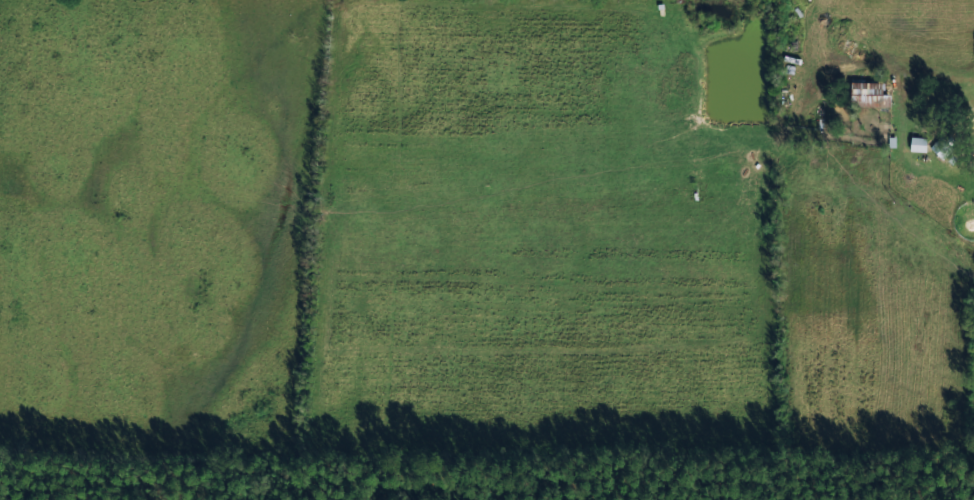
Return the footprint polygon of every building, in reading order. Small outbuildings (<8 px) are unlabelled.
[(885,82),(857,80),(857,85),(852,85),(852,96),(868,97),(867,104),(890,105),(891,93),(884,93),(885,82)] [(910,150),(926,150),(926,136),(910,136),(910,150)]
